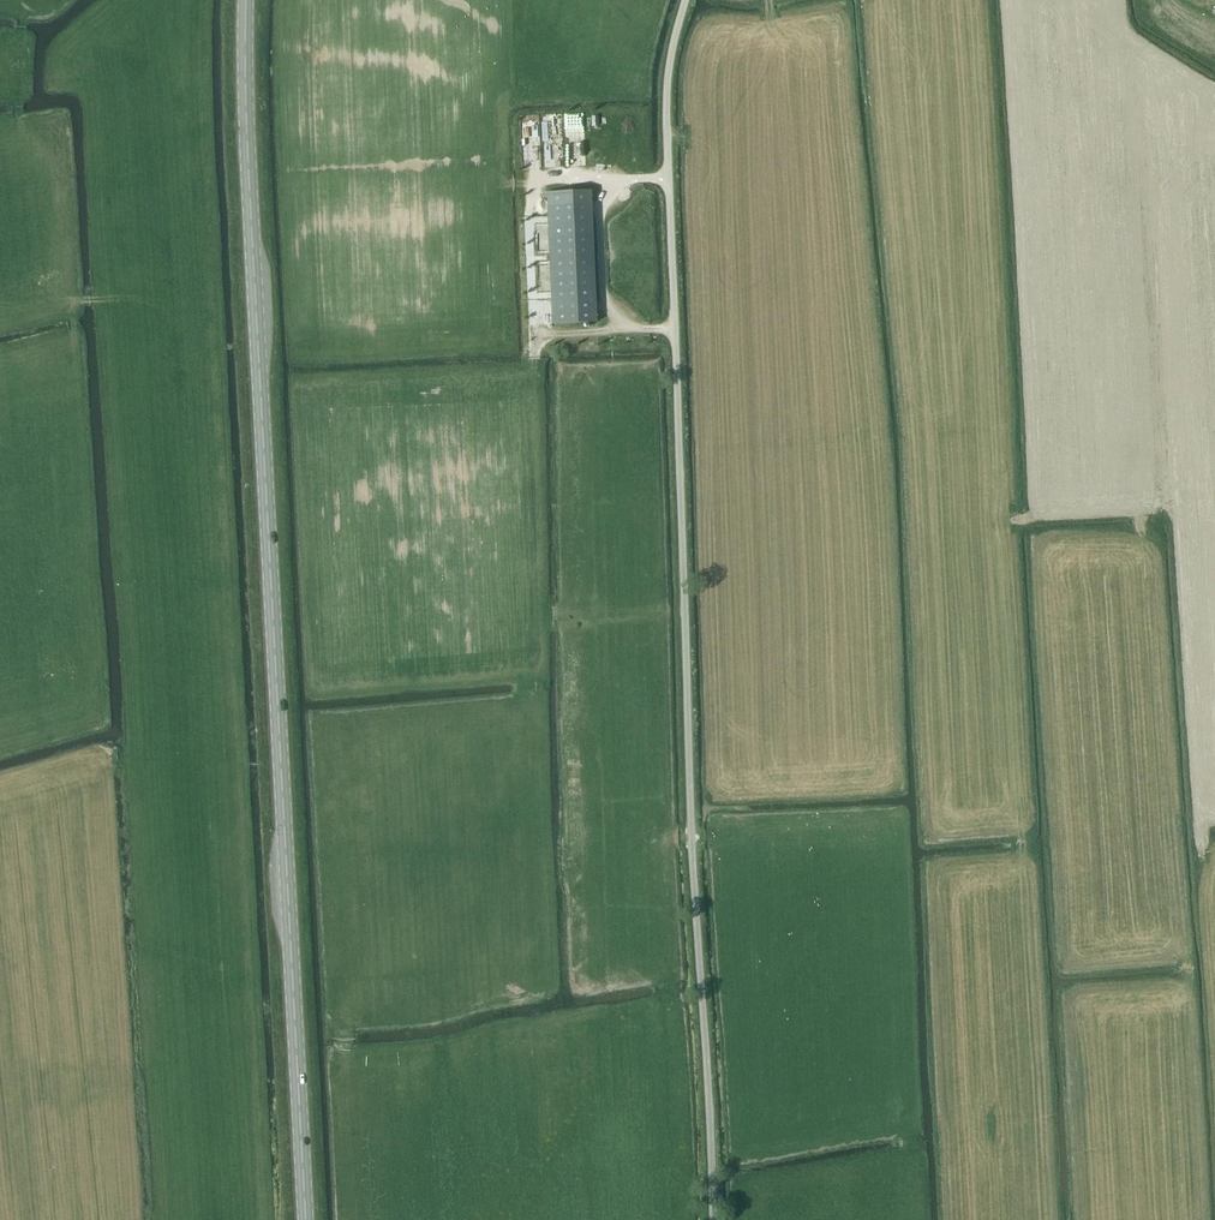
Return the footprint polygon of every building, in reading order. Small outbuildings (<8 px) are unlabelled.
[(548,192),(553,323),(597,322),(592,190),(548,192)]
